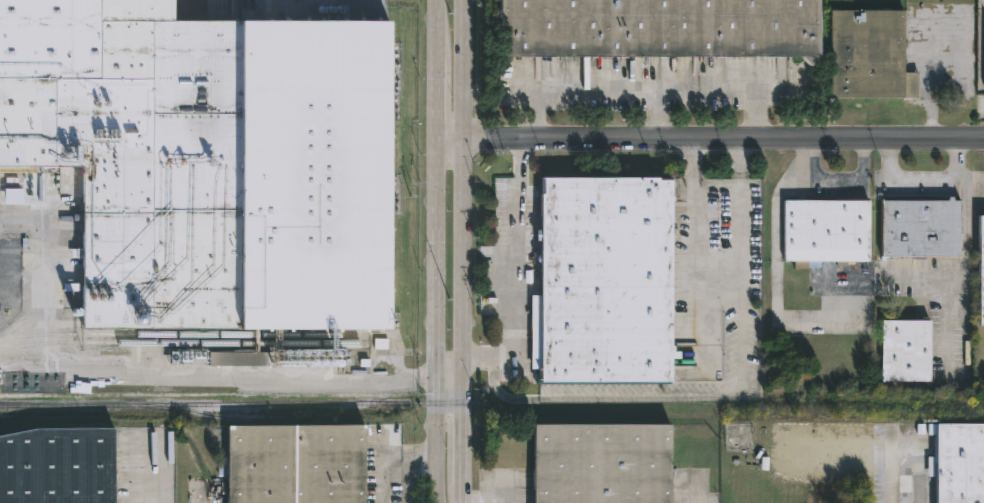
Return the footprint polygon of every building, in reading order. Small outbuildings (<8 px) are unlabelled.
[(82,167),(0,165),(0,0),(173,0),(173,19),(391,19),(390,330),(81,328),(82,167)] [(504,56),(504,0),(822,0),(822,56),(813,65),(804,56),(504,56)] [(905,41),(905,72),(919,72),(919,98),(832,98),(832,10),(905,9),(905,41)] [(671,177),(671,382),(540,382),(540,370),(532,369),(532,296),(540,296),(541,194),(542,194),(542,177),(671,177)] [(956,196),(956,200),(963,201),(963,258),(884,257),(884,200),(950,200),(951,196),(956,196)] [(849,262),(848,266),(838,265),(838,262),(822,261),(822,268),(809,267),(809,269),(795,269),(795,261),(784,261),(784,200),(872,200),(871,262),(849,262)] [(932,320),(933,381),(884,381),(884,354),(879,354),(879,345),(884,345),(884,321),(932,320)] [(388,349),(388,339),(374,339),(374,349),(388,349)] [(114,424),(115,502),(0,502),(0,432),(37,425),(114,424)] [(672,424),(672,502),(535,502),(535,424),(672,424)] [(930,424),(983,425),(983,502),(939,502),(939,478),(930,478),(929,458),(938,457),(938,435),(930,435),(930,424)] [(359,426),(359,502),(228,502),(228,426),(359,426)]
